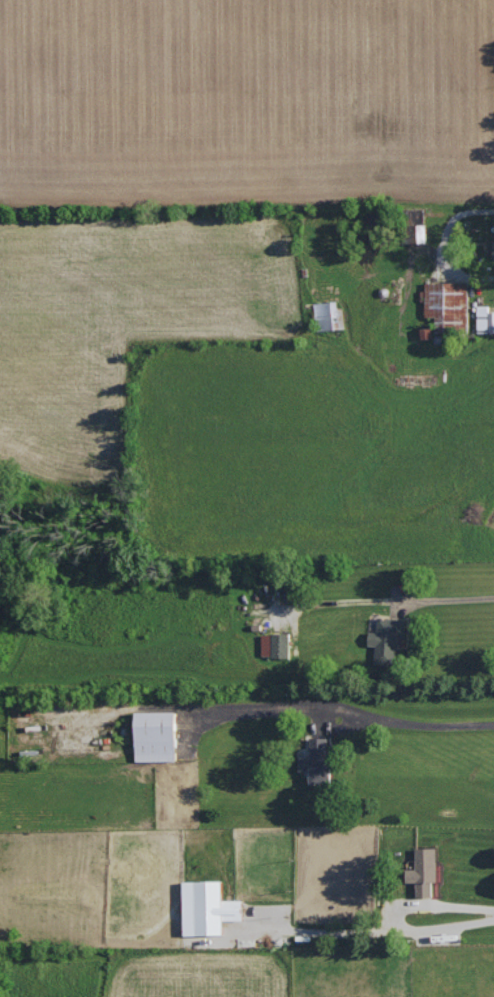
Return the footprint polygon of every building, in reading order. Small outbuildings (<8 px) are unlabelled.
[(410,241),(427,241),(427,224),(409,224),(410,241)] [(437,315),(437,331),(447,331),(447,321),(456,321),(456,327),(469,327),(469,281),(427,281),(426,315),(437,315)] [(342,299),(316,302),(319,330),(345,327),(342,299)] [(493,331),(493,310),(490,310),(490,305),(479,305),(478,331),(493,331)] [(397,664),(399,635),(407,636),(407,618),(379,616),(378,631),(370,630),(369,644),(376,645),(375,663),(397,664)] [(263,656),(291,656),(291,632),(263,632),(263,656)] [(137,711),(137,760),(177,759),(177,710),(137,711)] [(311,736),(312,757),(299,757),(300,770),(311,770),(311,783),(331,782),(331,736),(311,736)] [(417,896),(434,895),(434,881),(438,881),(437,847),(416,847),(417,867),(407,868),(407,881),(417,881),(417,896)] [(244,919),(243,898),(224,898),(224,880),(184,880),(185,934),(224,934),(224,919),(244,919)]
